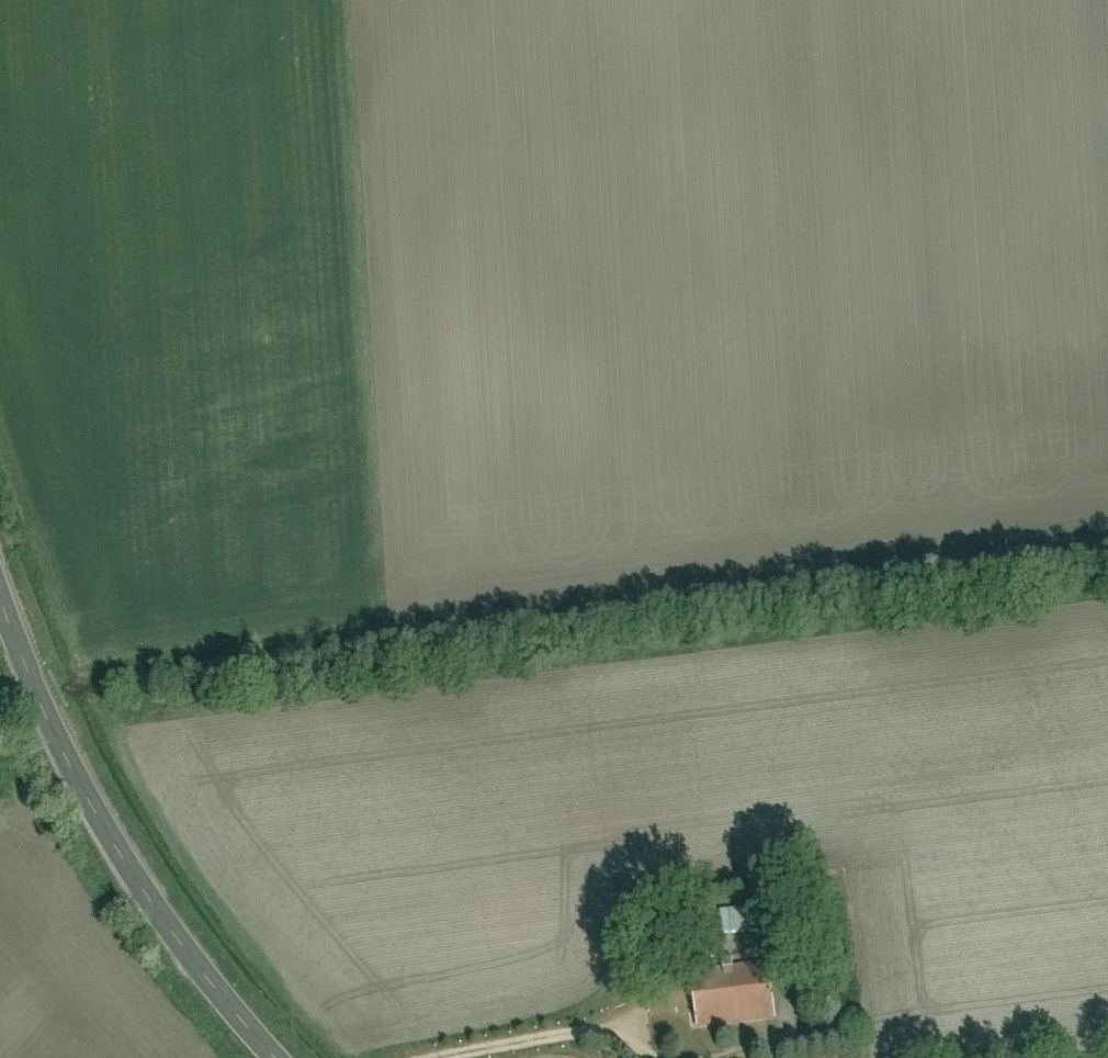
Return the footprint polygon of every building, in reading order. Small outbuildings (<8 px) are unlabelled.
[(762,930),(761,913),(713,917),(715,935),(762,930)] [(692,978),(699,1030),(775,1021),(769,968),(692,978)]
